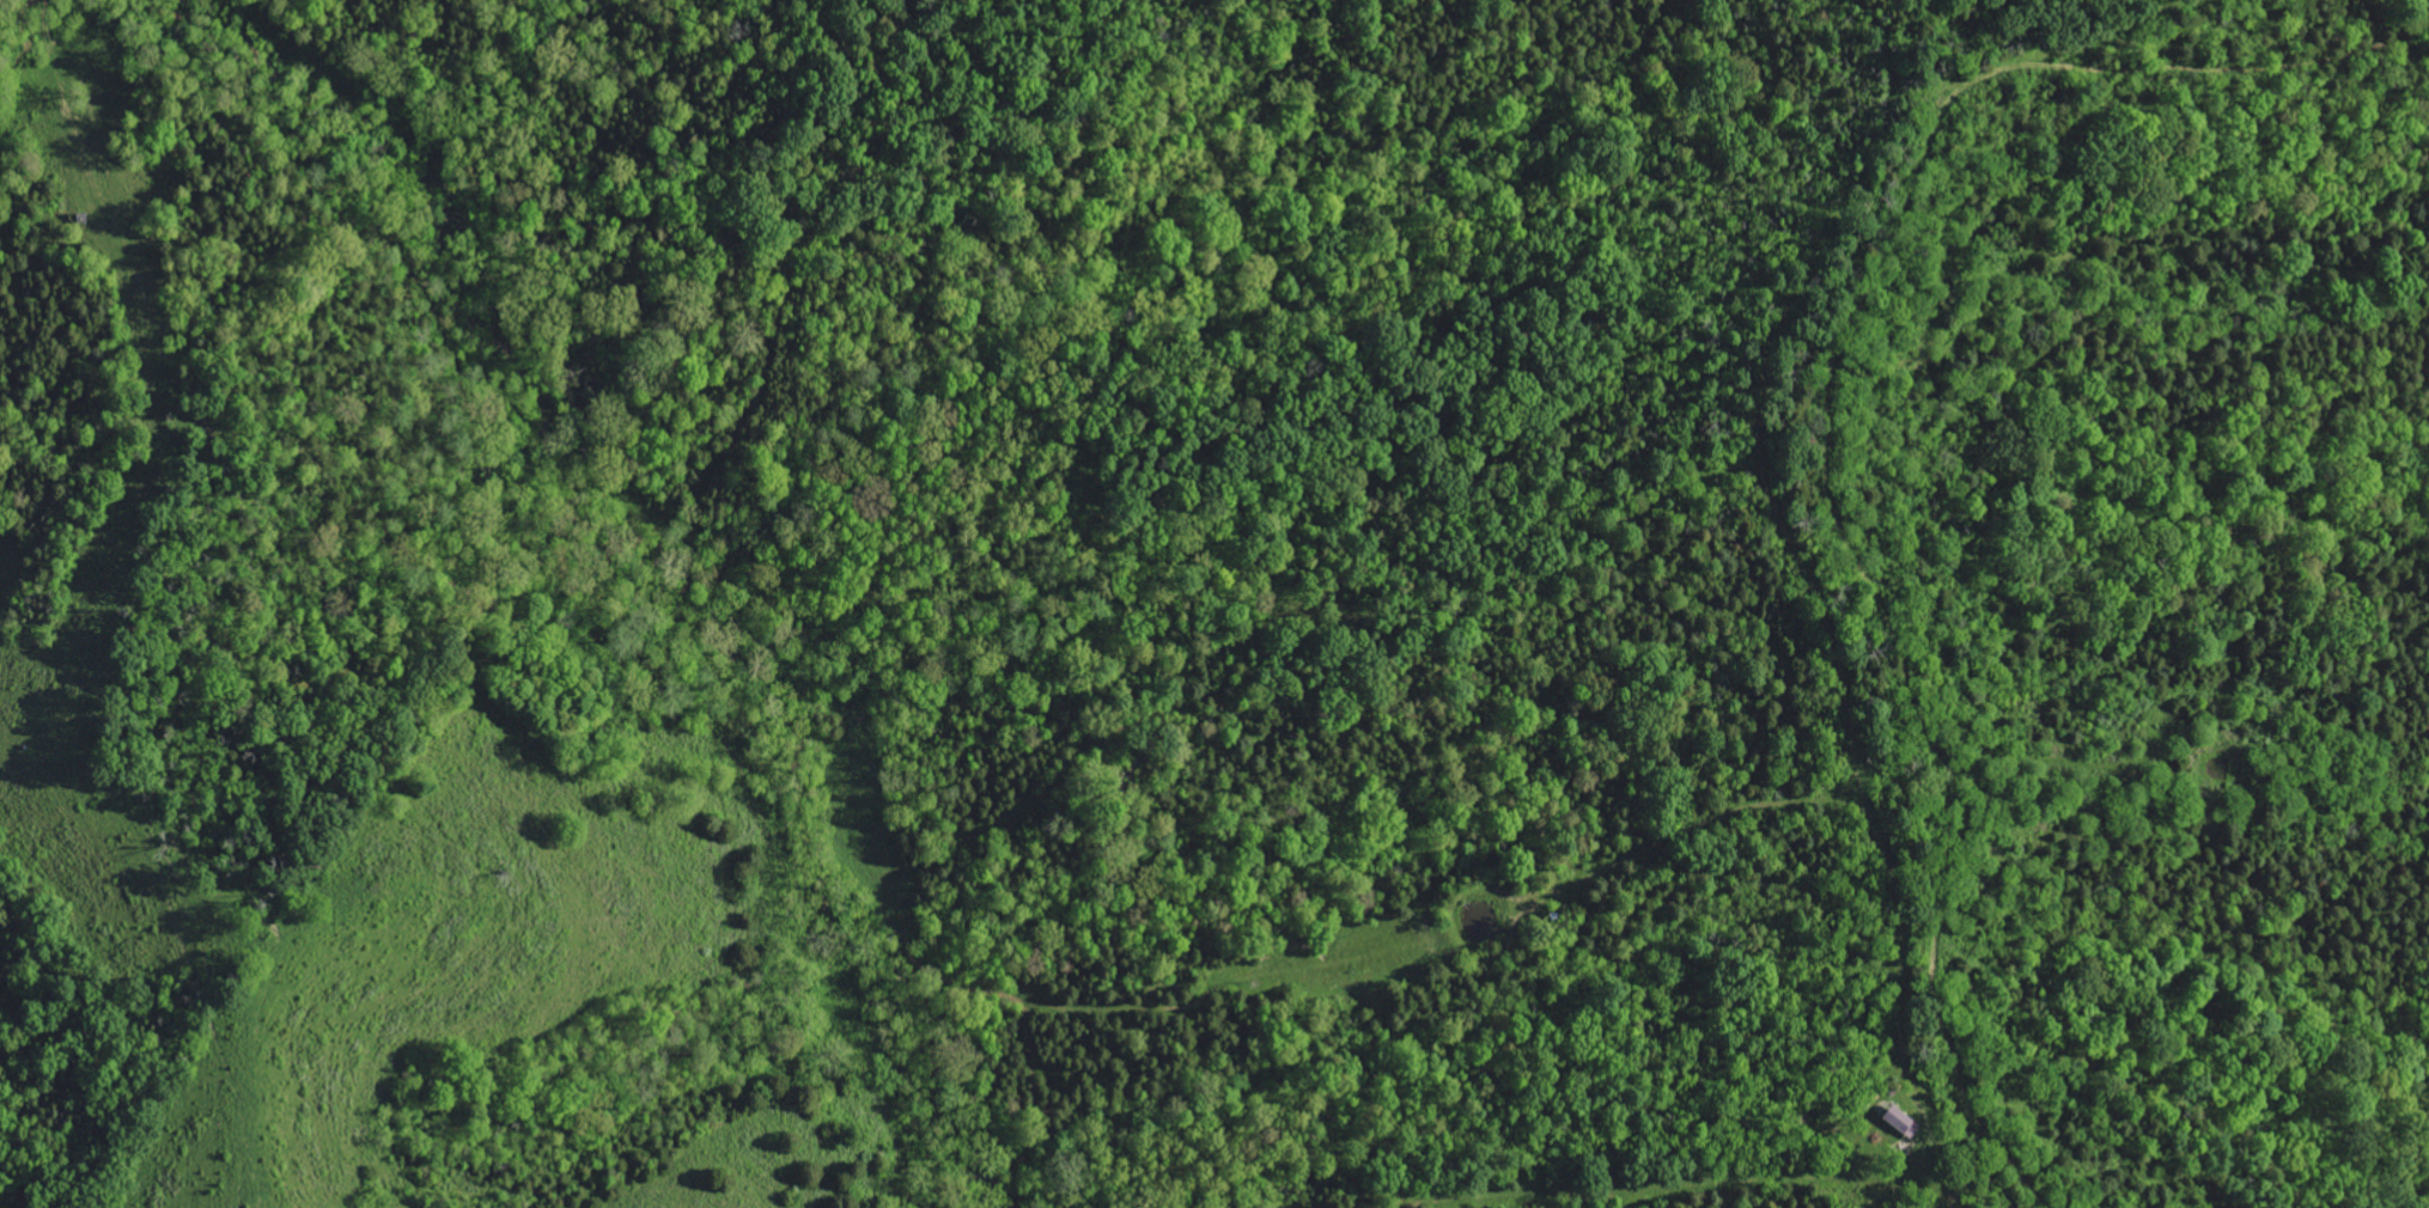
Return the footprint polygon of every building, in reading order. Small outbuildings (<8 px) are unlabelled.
[(1929,1129),(1904,1106),(1892,1118),(1918,1141),(1929,1129)]
